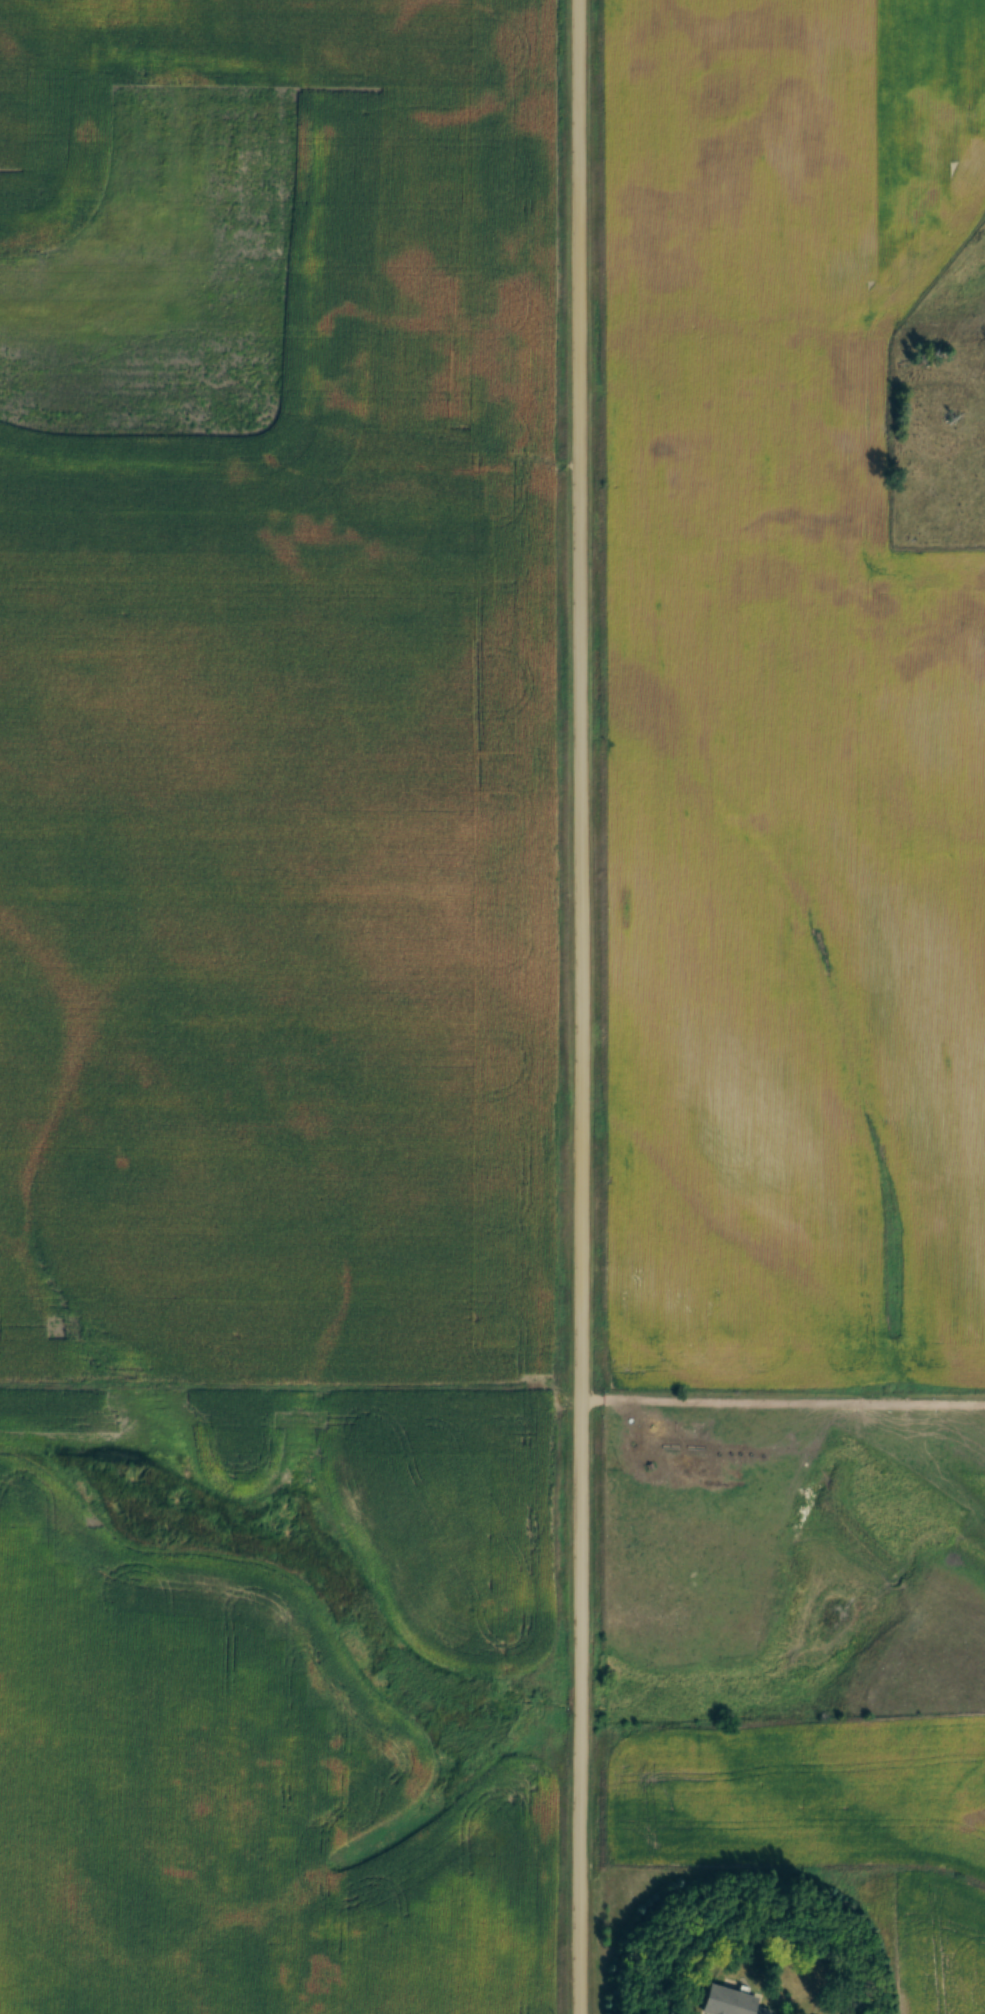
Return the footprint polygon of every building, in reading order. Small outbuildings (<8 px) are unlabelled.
[(697,2013),(766,2013),(767,2009),(757,2006),(759,1997),(703,1983),(696,2013),(697,2013)]
